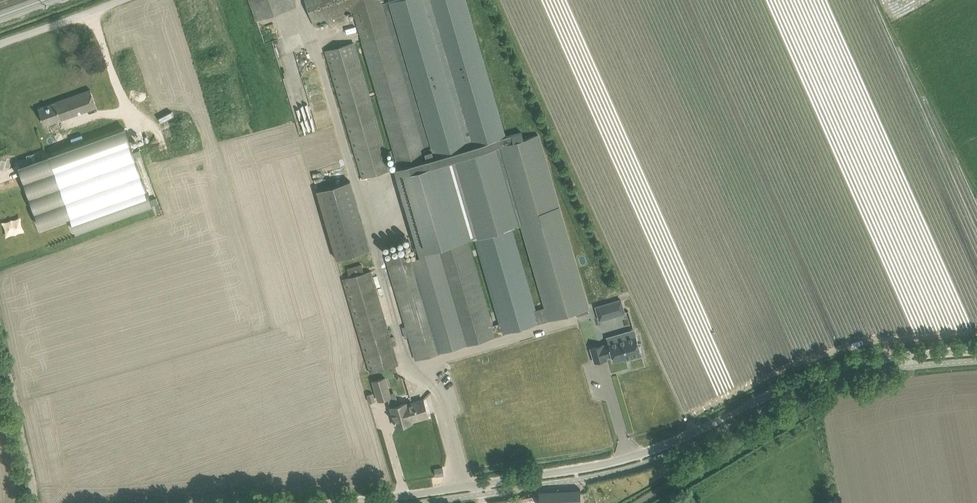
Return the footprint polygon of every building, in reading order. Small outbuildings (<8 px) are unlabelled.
[(256,20),(296,6),(294,0),(249,0),(256,20)] [(415,359),(589,309),(539,135),(524,139),(522,132),(501,138),(462,0),(390,0),(386,1),(431,158),(426,159),(381,2),(386,0),(307,0),(316,25),(330,20),(357,12),(365,40),(362,41),(398,167),(395,168),(420,256),(407,260),(404,252),(386,257),(407,331),(404,332),(405,337),(408,336),(415,359)] [(326,51),(362,178),(391,170),(355,43),(326,51)] [(44,125),(54,122),(97,106),(90,89),(55,102),(56,102),(38,108),(44,125)] [(115,132),(11,169),(33,230),(61,220),(67,235),(142,208),(115,132)] [(370,249),(350,180),(316,190),(336,259),(370,249)] [(343,279),(367,363),(370,372),(391,366),(392,372),(397,371),(395,365),(398,364),(395,355),(393,346),(397,345),(394,336),(393,336),(391,337),(371,271),(365,272),(363,264),(347,268),(350,277),(343,279)] [(600,320),(624,312),(620,299),(596,307),(600,320)] [(635,335),(590,348),(594,362),(607,359),(606,357),(612,355),(614,361),(629,356),(629,358),(641,355),(640,352),(641,350),(640,346),(638,345),(635,335)] [(385,377),(373,380),(378,400),(390,397),(385,377)] [(412,422),(412,421),(428,416),(423,399),(411,402),(412,403),(407,404),(406,403),(390,407),(396,426),(412,422)] [(540,491),(540,502),(580,502),(579,489),(540,491)]
